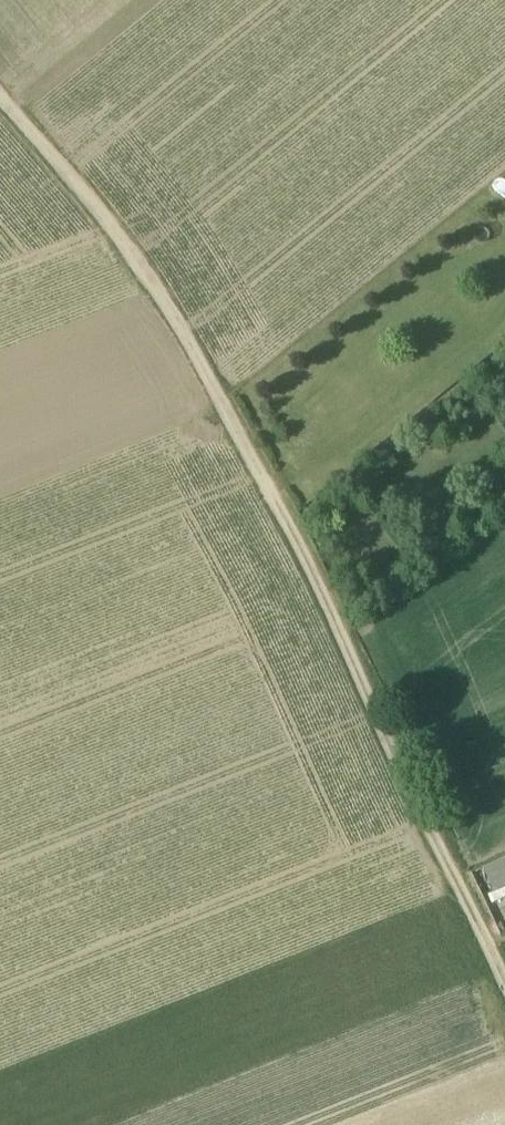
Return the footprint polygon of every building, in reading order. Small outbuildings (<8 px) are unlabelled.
[(485,866),(496,890),(504,886),(504,857),(485,866)]
